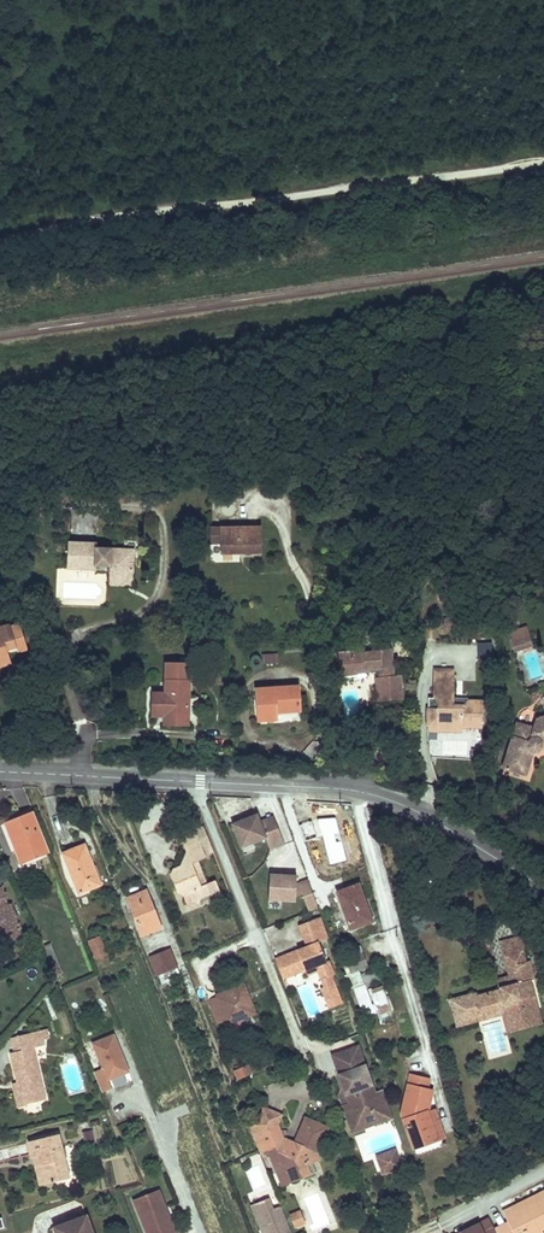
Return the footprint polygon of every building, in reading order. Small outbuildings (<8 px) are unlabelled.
[(258,525),(218,529),(220,554),(239,553),(239,549),(243,549),(243,552),(261,550),(258,525)] [(93,545),(69,544),(68,569),(111,571),(110,577),(133,578),(135,551),(93,549),(93,545)] [(110,585),(133,586),(133,578),(110,577),(110,585)] [(9,658),(9,655),(28,649),(20,625),(10,627),(10,625),(1,628),(0,622),(0,661),(9,658)] [(531,643),(529,633),(513,636),(515,647),(531,643)] [(389,650),(337,654),(339,677),(353,676),(351,668),(363,667),(364,672),(380,671),(381,679),(376,679),(378,702),(389,702),(401,701),(399,676),(391,677),(389,650)] [(278,654),(265,655),(266,663),(278,662),(278,654)] [(11,665),(9,658),(0,661),(0,668),(11,665)] [(190,664),(166,664),(165,715),(188,716),(190,664)] [(351,668),(353,676),(364,676),(364,672),(363,667),(351,668)] [(454,682),(454,674),(433,673),(433,681),(454,682)] [(453,708),(454,682),(433,681),(432,700),(437,705),(437,710),(428,710),(428,725),(445,726),(448,730),(454,730),(463,731),(462,726),(482,727),(482,716),(485,713),(485,704),(467,703),(462,708),(453,708)] [(298,686),(258,689),(259,721),(272,720),(277,720),(277,713),(300,712),(298,686)] [(428,700),(428,710),(437,710),(437,705),(432,700),(428,700)] [(188,716),(165,715),(165,724),(176,724),(188,724),(188,716)] [(521,774),(528,753),(534,753),(537,753),(541,750),(543,744),(543,718),(535,721),(533,729),(517,724),(504,769),(516,772),(521,774)] [(440,755),(475,757),(477,735),(442,732),(440,755)] [(521,774),(527,776),(534,753),(528,753),(521,774)] [(50,852),(33,811),(22,816),(11,820),(22,848),(17,850),(22,863),(50,852)] [(241,848),(265,839),(259,823),(256,815),(231,825),(241,848)] [(277,829),(273,818),(264,821),(269,832),(277,829)] [(22,848),(11,820),(6,822),(17,850),(22,848)] [(259,823),(265,839),(270,851),(284,845),(277,829),(269,832),(264,821),(259,823)] [(210,843),(204,827),(197,830),(203,846),(210,843)] [(203,846),(197,830),(188,833),(180,836),(186,852),(201,846),(205,855),(213,852),(210,843),(203,846)] [(74,849),(63,853),(79,892),(100,884),(84,845),(74,849)] [(205,855),(201,846),(186,852),(190,862),(183,865),(185,869),(181,871),(179,867),(172,870),(171,876),(177,891),(182,894),(187,907),(197,903),(201,897),(210,894),(215,896),(220,894),(215,881),(206,884),(197,861),(206,858),(205,855)] [(295,902),(295,897),(296,885),(296,877),(279,876),(269,875),(268,901),(295,902)] [(296,885),(295,897),(301,895),(308,913),(317,910),(308,882),(307,881),(296,885)] [(349,887),(337,892),(351,929),(373,921),(359,883),(349,887)] [(137,894),(128,898),(143,935),(161,928),(146,890),(137,894)] [(10,944),(20,940),(18,925),(16,924),(16,916),(11,902),(8,902),(7,892),(5,892),(0,893),(0,945),(10,944)] [(324,928),(320,918),(298,926),(302,937),(324,928)] [(324,928),(302,937),(306,947),(285,955),(293,976),(305,972),(319,966),(324,979),(320,981),(323,988),(320,989),(328,1010),(342,1004),(331,977),(334,976),(329,962),(326,963),(318,943),(328,939),(324,928)] [(107,954),(100,936),(89,941),(97,958),(107,954)] [(515,940),(503,944),(507,957),(523,954),(529,942),(525,938),(515,940)] [(62,972),(50,944),(43,946),(56,974),(62,972)] [(170,950),(151,958),(158,974),(177,966),(170,950)] [(363,952),(345,958),(351,973),(359,970),(368,967),(363,952)] [(475,994),(451,1000),(457,1022),(506,1009),(511,1022),(526,1018),(524,1009),(537,1006),(530,981),(535,980),(531,967),(531,965),(529,964),(526,964),(523,954),(507,957),(512,979),(507,980),(509,985),(508,986),(501,988),(502,990),(478,997),(478,995),(477,994),(475,994)] [(279,957),(274,959),(283,980),(293,976),(285,955),(279,957)] [(319,966),(305,972),(307,976),(317,972),(320,981),(324,979),(319,966)] [(359,970),(351,973),(356,990),(365,986),(359,970)] [(507,980),(500,982),(501,988),(508,986),(509,985),(507,980)] [(209,1002),(218,1024),(229,1020),(238,1016),(240,1022),(256,1016),(250,1002),(247,1003),(245,999),(249,998),(246,990),(244,986),(217,996),(218,999),(209,1002)] [(390,1012),(381,987),(371,990),(380,1016),(390,1012)] [(506,1009),(457,1022),(458,1027),(479,1022),(503,1015),(508,1032),(542,1024),(537,1006),(524,1009),(526,1018),(511,1022),(506,1009)] [(238,1016),(229,1020),(231,1026),(240,1022),(238,1016)] [(32,1048),(51,1044),(47,1029),(19,1036),(23,1051),(16,1052),(10,1054),(18,1087),(23,1106),(28,1105),(27,1104),(45,1100),(32,1048)] [(90,1044),(101,1069),(93,1072),(102,1093),(112,1089),(109,1082),(131,1073),(114,1033),(90,1044)] [(23,1051),(19,1036),(13,1038),(16,1052),(23,1051)] [(374,1095),(357,1048),(334,1056),(341,1076),(339,1076),(345,1095),(349,1104),(342,1106),(349,1125),(371,1117),(374,1126),(392,1119),(382,1092),(374,1095)] [(334,1056),(331,1058),(336,1071),(335,1078),(342,1096),(345,1095),(339,1076),(341,1076),(334,1056)] [(237,1080),(253,1075),(249,1064),(233,1068),(237,1080)] [(401,1114),(413,1148),(436,1140),(427,1112),(432,1091),(426,1089),(428,1083),(409,1079),(401,1114)] [(15,1099),(17,1107),(23,1106),(18,1087),(13,1088),(15,1099)] [(339,1097),(342,1106),(349,1104),(345,1095),(342,1096),(339,1097)] [(253,1127),(249,1128),(259,1153),(265,1151),(267,1158),(271,1156),(278,1175),(286,1172),(291,1183),(306,1177),(310,1176),(306,1166),(311,1164),(320,1161),(317,1154),(328,1129),(306,1119),(295,1145),(285,1139),(279,1125),(283,1116),(262,1107),(253,1127)] [(434,1110),(427,1112),(436,1140),(444,1138),(434,1110)] [(374,1126),(371,1117),(349,1125),(352,1134),(374,1126)] [(93,1130),(83,1132),(86,1141),(94,1139),(93,1130)] [(58,1134),(29,1142),(31,1150),(40,1186),(69,1179),(58,1134)] [(395,1152),(377,1159),(379,1165),(397,1159),(395,1152)] [(397,1159),(379,1165),(383,1175),(401,1168),(397,1159)] [(316,1176),(311,1164),(306,1166),(310,1176),(306,1177),(308,1180),(316,1176)] [(286,1172),(278,1175),(282,1187),(291,1183),(286,1172)] [(143,1196),(158,1232),(169,1232),(161,1211),(165,1209),(158,1190),(143,1196)] [(543,1202),(543,1194),(533,1199),(516,1209),(520,1216),(543,1202)] [(143,1196),(133,1200),(145,1232),(158,1232),(143,1196)] [(279,1203),(271,1207),(267,1196),(250,1202),(263,1232),(291,1232),(279,1203)] [(520,1216),(516,1209),(513,1210),(526,1232),(542,1232),(541,1232),(543,1230),(543,1202),(520,1216)] [(161,1211),(169,1232),(174,1232),(165,1209),(161,1211)] [(494,1232),(495,1232),(526,1232),(513,1210),(507,1213),(511,1223),(494,1232)] [(299,1213),(291,1216),(295,1227),(304,1224),(299,1213)] [(88,1217),(58,1228),(60,1232),(94,1232),(88,1217)] [(481,1225),(485,1232),(495,1232),(494,1232),(489,1221),(481,1225)]
